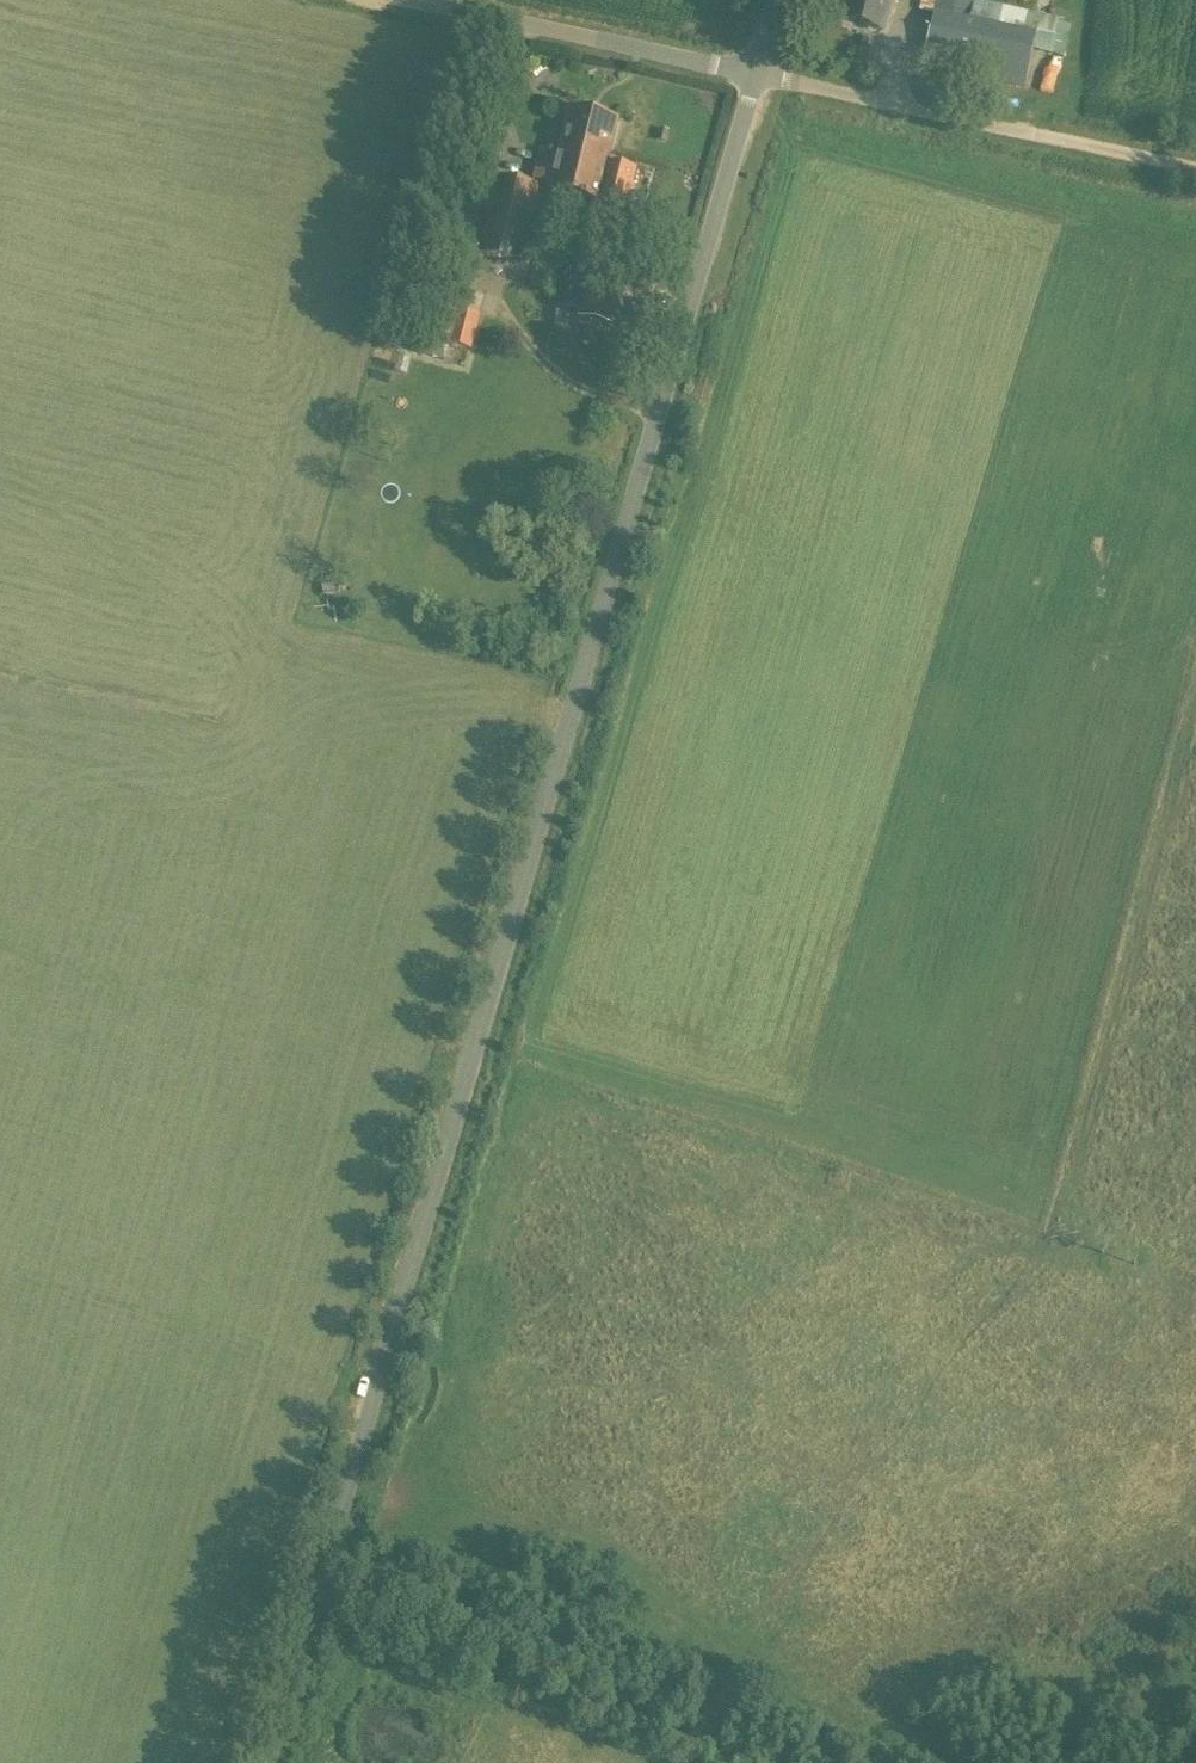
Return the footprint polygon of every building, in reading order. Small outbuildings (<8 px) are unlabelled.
[(841,19),(884,31),(892,0),(846,0),(841,19)] [(919,11),(934,14),(922,65),(967,76),(964,89),(994,96),(998,83),(1025,87),(1033,51),(1064,58),(1072,26),(1058,23),(1059,19),(1041,15),(979,0),(922,0),(919,11)] [(593,149),(612,153),(620,120),(569,108),(558,153),(558,155),(562,156),(562,157),(570,159),(571,156),(578,158),(580,151),(592,154),(593,149)] [(609,164),(612,153),(593,149),(592,154),(580,151),(578,158),(571,156),(570,159),(562,157),(562,156),(558,155),(558,153),(541,149),(534,180),(550,184),(549,189),(600,201),(603,202),(605,194),(591,191),(593,182),(607,185),(612,164),(609,164)] [(603,202),(600,201),(595,221),(623,227),(637,171),(612,164),(607,185),(593,182),(591,191),(605,194),(603,202)] [(486,208),(532,218),(540,185),(495,174),(486,208)] [(482,224),(475,252),(513,261),(520,233),(520,232),(528,234),(529,229),(532,218),(486,208),(482,224)] [(587,275),(572,271),(563,306),(579,310),(578,316),(616,327),(621,301),(623,301),(628,282),(588,271),(587,275)] [(472,350),(481,315),(462,309),(468,288),(440,281),(425,337),(472,350)]
